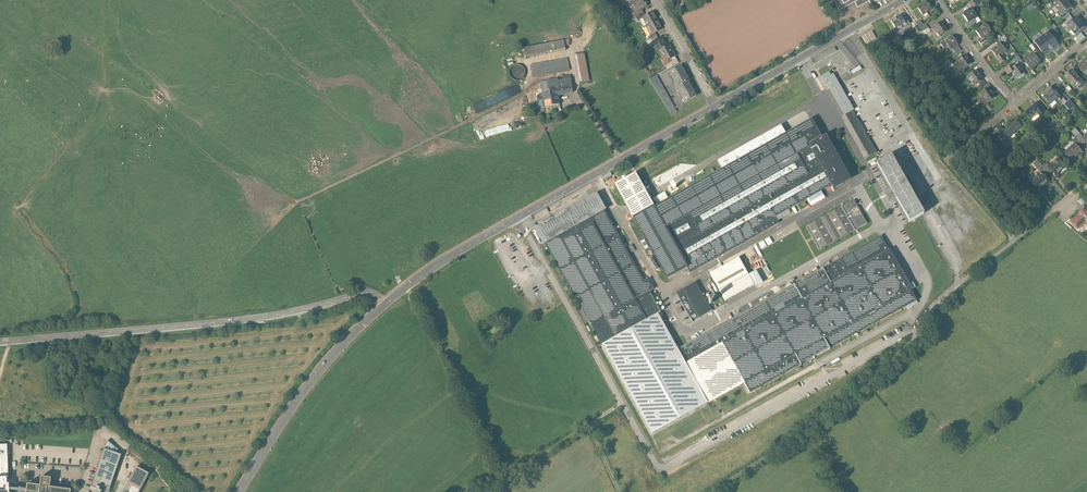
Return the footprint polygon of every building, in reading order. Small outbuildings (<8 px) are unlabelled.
[(644,0),(641,0),(630,7),(636,16),(649,8),(644,0)] [(868,0),(833,0),(839,11),(855,2),(858,8),(869,2),(868,0)] [(930,15),(928,12),(932,9),(926,0),(916,7),(923,16),(925,19),(930,15)] [(967,2),(970,7),(962,12),(967,21),(964,23),(967,28),(977,23),(974,19),(978,17),(972,8),(979,4),(977,0),(971,0),(967,2)] [(1058,9),(1068,1),(1067,0),(1058,0),(1053,4),(1058,9)] [(1058,9),(1062,14),(1072,6),(1068,1),(1058,9)] [(641,17),(646,26),(658,19),(652,10),(641,17)] [(910,24),(904,12),(889,19),(895,30),(910,24)] [(1066,23),(1071,29),(1081,21),(1076,15),(1066,23)] [(663,29),(658,19),(646,26),(652,35),(663,29)] [(948,31),(941,21),(932,26),(939,37),(948,31)] [(1071,29),(1075,34),(1085,26),(1081,21),(1071,29)] [(992,32),(986,22),(975,29),(981,39),(979,41),(982,47),(988,43),(984,37),(992,32)] [(930,32),(926,24),(920,28),(924,35),(930,32)] [(1056,37),(1051,30),(1043,36),(1048,42),(1053,49),(1060,44),(1056,37)] [(874,31),(864,36),(868,43),(877,37),(874,31)] [(668,45),(661,34),(650,41),(657,52),(668,45)] [(956,55),(962,50),(951,35),(939,43),(946,52),(949,50),(950,52),(952,50),(956,55)] [(1048,42),(1043,36),(1035,41),(1040,48),(1045,55),(1053,49),(1048,42)] [(564,40),(524,48),(526,58),(566,50),(564,40)] [(1005,59),(1001,54),(1006,50),(999,42),(990,50),(1001,63),(1005,59)] [(676,57),(668,45),(657,52),(664,64),(676,57)] [(1034,53),(1024,61),(1032,70),(1042,61),(1034,53)] [(584,54),(574,56),(579,83),(589,81),(584,54)] [(964,54),(957,59),(960,63),(954,67),(958,72),(971,63),(964,54)] [(1077,65),(1085,74),(1086,73),(1086,57),(1077,65)] [(567,58),(531,65),(533,78),(570,71),(567,58)] [(1025,73),(1018,62),(1013,65),(1011,63),(1004,68),(1010,76),(1016,72),(1020,77),(1025,73)] [(668,70),(677,86),(690,78),(681,63),(668,70)] [(511,66),(512,79),(525,78),(525,69),(520,69),(520,65),(511,66)] [(1086,83),(1073,68),(1063,76),(1076,91),(1086,83)] [(975,69),(966,76),(974,86),(983,78),(975,69)] [(657,75),(650,79),(672,114),(678,112),(657,75)] [(876,152),(833,76),(830,78),(828,75),(822,78),(824,83),(826,82),(844,114),(846,113),(870,156),(876,152)] [(557,80),(540,83),(545,108),(554,106),(555,112),(561,111),(557,96),(572,93),(570,76),(561,78),(562,81),(558,82),(557,80)] [(699,93),(690,78),(677,86),(686,101),(699,93)] [(996,97),(988,86),(978,93),(981,97),(976,101),(981,108),(996,97)] [(1059,96),(1050,86),(1044,91),(1046,94),(1043,96),(1050,104),(1059,96)] [(1070,99),(1067,101),(1064,98),(1061,101),(1069,110),(1075,104),(1070,99)] [(1046,113),(1037,102),(1025,112),(1031,119),(1038,113),(1041,117),(1046,113)] [(721,168),(653,206),(687,267),(691,273),(780,223),(776,215),(829,185),(833,191),(852,181),(827,135),(822,138),(810,118),(786,132),(781,124),(717,160),(721,168)] [(1022,126),(1016,119),(1004,130),(999,124),(991,131),(1005,148),(1013,141),(1010,137),(1022,126)] [(1085,153),(1076,141),(1064,151),(1073,162),(1085,153)] [(881,162),(877,165),(910,223),(918,218),(924,215),(891,156),(881,162)] [(1066,167),(1059,157),(1048,166),(1056,175),(1066,167)] [(1051,181),(1045,173),(1032,182),(1039,191),(1051,181)] [(653,206),(635,174),(613,186),(632,218),(653,206)] [(807,198),(811,205),(826,198),(822,191),(807,198)] [(662,311),(595,193),(533,228),(600,347),(662,311)] [(1083,197),(1078,201),(1082,206),(1086,203),(1086,202),(1083,197)] [(855,203),(842,210),(854,231),(867,224),(855,203)] [(687,267),(653,206),(632,218),(666,279),(687,267)] [(1086,206),(1070,221),(1078,229),(1086,222),(1086,224),(1086,207),(1086,206)] [(842,210),(807,229),(819,251),(854,231),(842,210)] [(918,303),(880,236),(678,350),(710,405),(745,386),(751,397),(918,303)] [(740,256),(709,274),(726,303),(763,282),(756,269),(750,273),(740,256)] [(713,312),(696,282),(676,294),(690,318),(695,315),(698,320),(713,312)] [(92,485),(109,491),(122,453),(106,439),(91,484),(92,485)] [(123,491),(140,491),(149,475),(136,468),(123,491)] [(25,491),(70,491),(71,490),(49,487),(50,479),(40,477),(39,486),(26,485),(25,491)] [(9,484),(7,484),(0,484),(0,491),(9,491),(9,484)]
